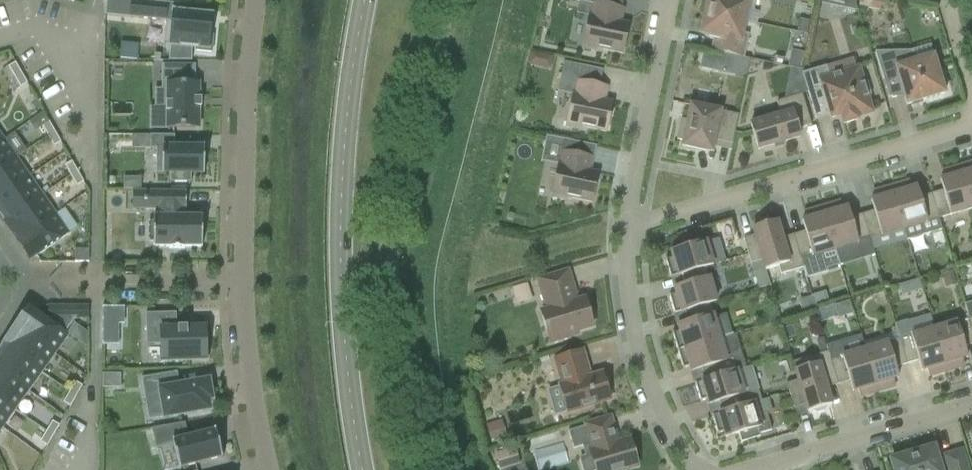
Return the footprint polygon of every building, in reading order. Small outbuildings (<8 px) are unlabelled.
[(130,0),(128,18),(166,22),(163,44),(169,44),(169,45),(168,61),(191,61),(191,48),(195,48),(194,51),(211,53),(212,36),(209,36),(211,18),(211,16),(178,13),(179,5),(130,0)] [(622,54),(629,25),(621,23),(624,9),(603,5),(604,0),(571,0),(591,4),(582,50),(601,53),(601,50),(622,54)] [(743,22),(746,10),(754,12),(756,0),(709,0),(706,14),(743,22)] [(843,10),(845,0),(827,0),(825,7),(843,10)] [(880,10),(882,0),(860,0),(859,6),(880,10)] [(735,57),(744,58),(749,35),(741,33),(743,22),(706,14),(702,33),(708,34),(708,38),(719,41),(717,53),(735,57)] [(799,19),(796,31),(806,33),(808,21),(799,19)] [(791,51),(787,67),(800,69),(803,53),(791,51)] [(897,75),(906,105),(945,94),(943,87),(945,87),(944,75),(939,75),(933,56),(917,61),(911,51),(875,52),(883,79),(897,75)] [(735,57),(731,75),(745,78),(749,59),(744,58),(735,57)] [(585,128),(606,133),(612,103),(605,101),(607,88),(599,86),(603,70),(564,62),(561,78),(577,82),(574,95),(573,95),(566,128),(584,132),(585,128)] [(14,77),(21,73),(15,63),(8,67),(14,77)] [(197,84),(195,84),(195,65),(161,65),(161,91),(156,91),(156,110),(167,110),(166,128),(166,129),(168,129),(168,128),(197,128),(197,129),(198,129),(198,128),(199,84),(197,84)] [(826,67),(802,74),(804,82),(810,101),(825,97),(829,109),(832,120),(841,117),(843,124),(857,120),(856,118),(872,113),(868,100),(871,96),(867,83),(862,81),(859,68),(829,77),(826,67)] [(27,84),(21,73),(14,77),(20,88),(27,84)] [(750,125),(758,150),(800,138),(798,130),(811,126),(802,95),(777,102),(781,116),(750,125)] [(682,147),(712,153),(714,141),(732,144),(738,116),(691,106),(688,121),(681,119),(677,140),(683,142),(682,147)] [(48,136),(55,132),(49,122),(42,126),(48,136)] [(54,147),(61,143),(55,132),(48,136),(54,147)] [(202,175),(203,175),(203,147),(202,147),(202,148),(174,148),(174,136),(150,136),(150,149),(155,149),(155,174),(161,174),(161,175),(163,175),(163,174),(169,174),(169,183),(190,183),(190,174),(202,174),(202,175)] [(16,159),(3,141),(0,143),(0,170),(16,159)] [(571,199),(592,203),(598,173),(590,172),(593,158),(563,152),(560,166),(558,165),(551,198),(570,202),(571,199)] [(29,178),(16,159),(0,170),(0,198),(29,178)] [(70,176),(77,172),(71,162),(64,166),(70,176)] [(961,167),(971,205),(971,163),(961,167)] [(938,219),(971,209),(971,205),(961,167),(943,172),(945,179),(940,181),(943,191),(931,194),(938,219)] [(76,187),(83,183),(77,172),(70,176),(76,187)] [(42,197),(29,178),(0,198),(0,207),(9,219),(42,197)] [(892,187),(904,229),(907,240),(942,230),(938,219),(931,194),(920,198),(917,188),(911,189),(909,182),(892,187)] [(862,215),(870,239),(904,229),(891,187),(874,193),(876,200),(871,201),(874,211),(862,215)] [(184,247),(202,247),(202,218),(180,218),(180,210),(186,210),(186,192),(146,192),(146,210),(157,210),(157,218),(153,218),(153,221),(149,221),(149,240),(153,241),(153,247),(169,247),(169,249),(184,249),(184,247)] [(42,197),(9,219),(22,238),(54,215),(42,197)] [(823,208),(835,250),(840,266),(874,256),(870,239),(862,215),(851,218),(848,208),(842,210),(840,203),(823,208)] [(804,232),(793,235),(807,278),(827,273),(822,254),(835,250),(823,208),(805,213),(807,220),(802,222),(804,232)] [(68,234),(54,215),(22,238),(35,257),(68,234)] [(778,267),(781,275),(803,268),(795,243),(784,247),(776,222),(753,228),(755,236),(765,270),(778,267)] [(755,236),(743,239),(749,258),(751,263),(762,260),(755,236)] [(681,275),(706,268),(713,266),(706,242),(671,252),(672,258),(665,260),(671,278),(681,275)] [(74,262),(89,263),(89,250),(75,250),(74,262)] [(684,311),(709,304),(716,302),(706,268),(681,275),(684,286),(674,289),(676,294),(669,296),(674,315),(684,311)] [(549,277),(538,280),(547,310),(541,312),(550,343),(562,339),(579,335),(578,331),(593,327),(592,323),(593,322),(593,321),(594,320),(594,319),(594,318),(594,316),(594,315),(593,314),(593,313),(592,312),(591,312),(589,312),(588,311),(584,299),(577,301),(568,271),(549,277)] [(533,300),(528,284),(513,289),(518,305),(533,300)] [(812,296),(816,308),(829,304),(826,292),(812,296)] [(799,300),(803,314),(816,310),(812,297),(799,300)] [(968,319),(971,332),(971,302),(964,304),(968,319)] [(679,331),(672,333),(677,351),(719,339),(732,335),(726,314),(713,318),(709,304),(684,311),(688,323),(678,326),(679,331)] [(35,311),(21,330),(54,354),(67,335),(64,332),(72,322),(74,319),(74,307),(60,307),(48,306),(48,320),(36,312),(35,311)] [(74,319),(88,319),(88,307),(74,307),(74,319)] [(102,323),(118,323),(123,323),(124,323),(124,308),(121,308),(119,308),(116,308),(108,308),(102,308),(102,323)] [(776,310),(765,313),(768,323),(779,320),(776,310)] [(176,313),(146,314),(146,345),(159,345),(160,361),(207,360),(206,327),(176,328),(176,313)] [(926,370),(928,377),(946,371),(934,329),(930,316),(909,322),(908,321),(895,325),(900,340),(899,340),(907,364),(918,361),(921,371),(926,370)] [(946,371),(964,366),(962,359),(967,357),(964,347),(971,345),(971,332),(968,319),(934,329),(946,371)] [(40,372),(53,354),(21,331),(8,349),(40,372)] [(857,390),(859,397),(877,392),(865,350),(860,336),(826,346),(828,352),(835,377),(837,385),(849,382),(852,392),(857,390)] [(701,369),(705,381),(736,371),(732,358),(726,360),(719,339),(677,351),(683,369),(690,367),(691,372),(701,369)] [(865,350),(877,392),(895,387),(893,380),(898,378),(895,368),(907,364),(899,340),(865,350)] [(27,391),(40,372),(8,349),(0,360),(0,372),(27,391)] [(560,386),(567,413),(610,401),(608,394),(611,393),(607,379),(604,380),(602,373),(587,378),(586,372),(588,371),(582,351),(554,359),(562,385),(560,386)] [(828,352),(806,359),(808,368),(795,371),(798,381),(807,413),(812,411),(816,414),(824,411),(827,407),(831,406),(824,380),(835,377),(828,352)] [(722,413),(754,404),(761,402),(750,367),(736,371),(705,381),(695,384),(700,402),(707,400),(709,405),(719,402),(722,413)] [(27,391),(0,372),(0,400),(14,410),(27,391)] [(179,386),(177,373),(141,379),(143,391),(159,389),(164,416),(209,408),(208,401),(212,400),(208,381),(179,386)] [(102,374),(102,388),(120,388),(120,375),(102,374)] [(798,381),(786,384),(796,417),(808,413),(807,413),(798,381)] [(69,393),(76,397),(82,386),(75,382),(69,393)] [(70,407),(76,397),(69,393),(63,403),(70,407)] [(14,410),(0,400),(0,427),(1,427),(14,410)] [(738,434),(741,442),(759,437),(759,434),(771,431),(766,414),(758,416),(754,404),(722,413),(712,416),(717,434),(724,432),(726,438),(738,434)] [(568,431),(573,449),(582,447),(588,445),(590,455),(595,469),(626,469),(638,466),(630,439),(614,444),(613,438),(616,437),(610,417),(585,424),(585,427),(568,431)] [(502,420),(485,426),(490,441),(506,435),(502,420)] [(53,436),(59,426),(52,422),(46,432),(53,436)] [(213,430),(214,432),(187,438),(184,424),(152,430),(157,448),(174,443),(181,469),(182,469),(182,468),(221,458),(221,460),(222,459),(222,458),(215,431),(215,429),(213,430)] [(47,447),(53,436),(46,432),(40,443),(47,447)] [(516,447),(496,453),(502,469),(504,469),(521,464),(516,447)] [(891,461),(893,469),(966,469),(961,452),(945,457),(946,459),(937,461),(934,449),(934,448),(891,461)]
